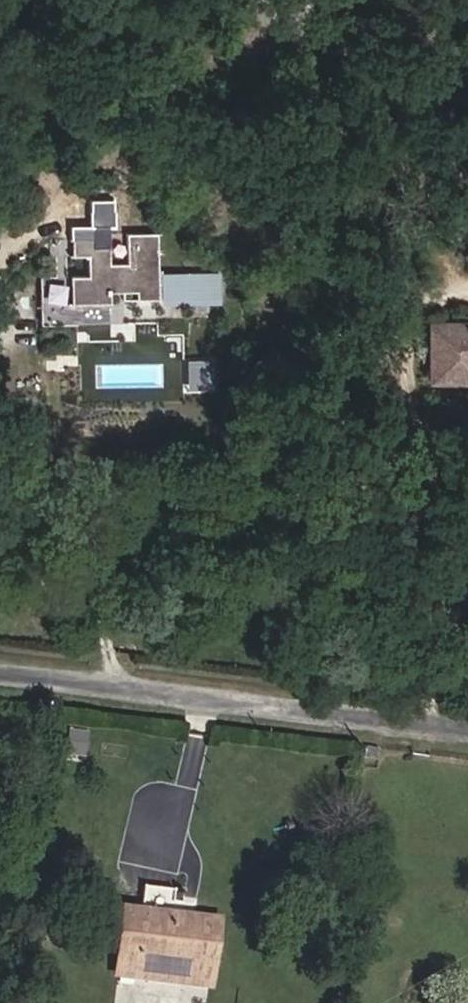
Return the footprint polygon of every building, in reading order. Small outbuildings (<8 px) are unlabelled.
[(156,272),(156,233),(125,233),(126,263),(108,263),(107,225),(91,226),(91,238),(70,238),(70,255),(86,255),(86,276),(68,276),(69,303),(108,302),(108,291),(134,291),(135,301),(218,300),(218,276),(160,277),(160,272),(156,272)] [(65,299),(66,278),(45,277),(44,298),(65,299)] [(429,326),(429,379),(467,380),(467,326),(429,326)] [(375,760),(377,747),(365,746),(363,758),(375,760)] [(208,984),(216,921),(125,910),(117,973),(208,984)]
